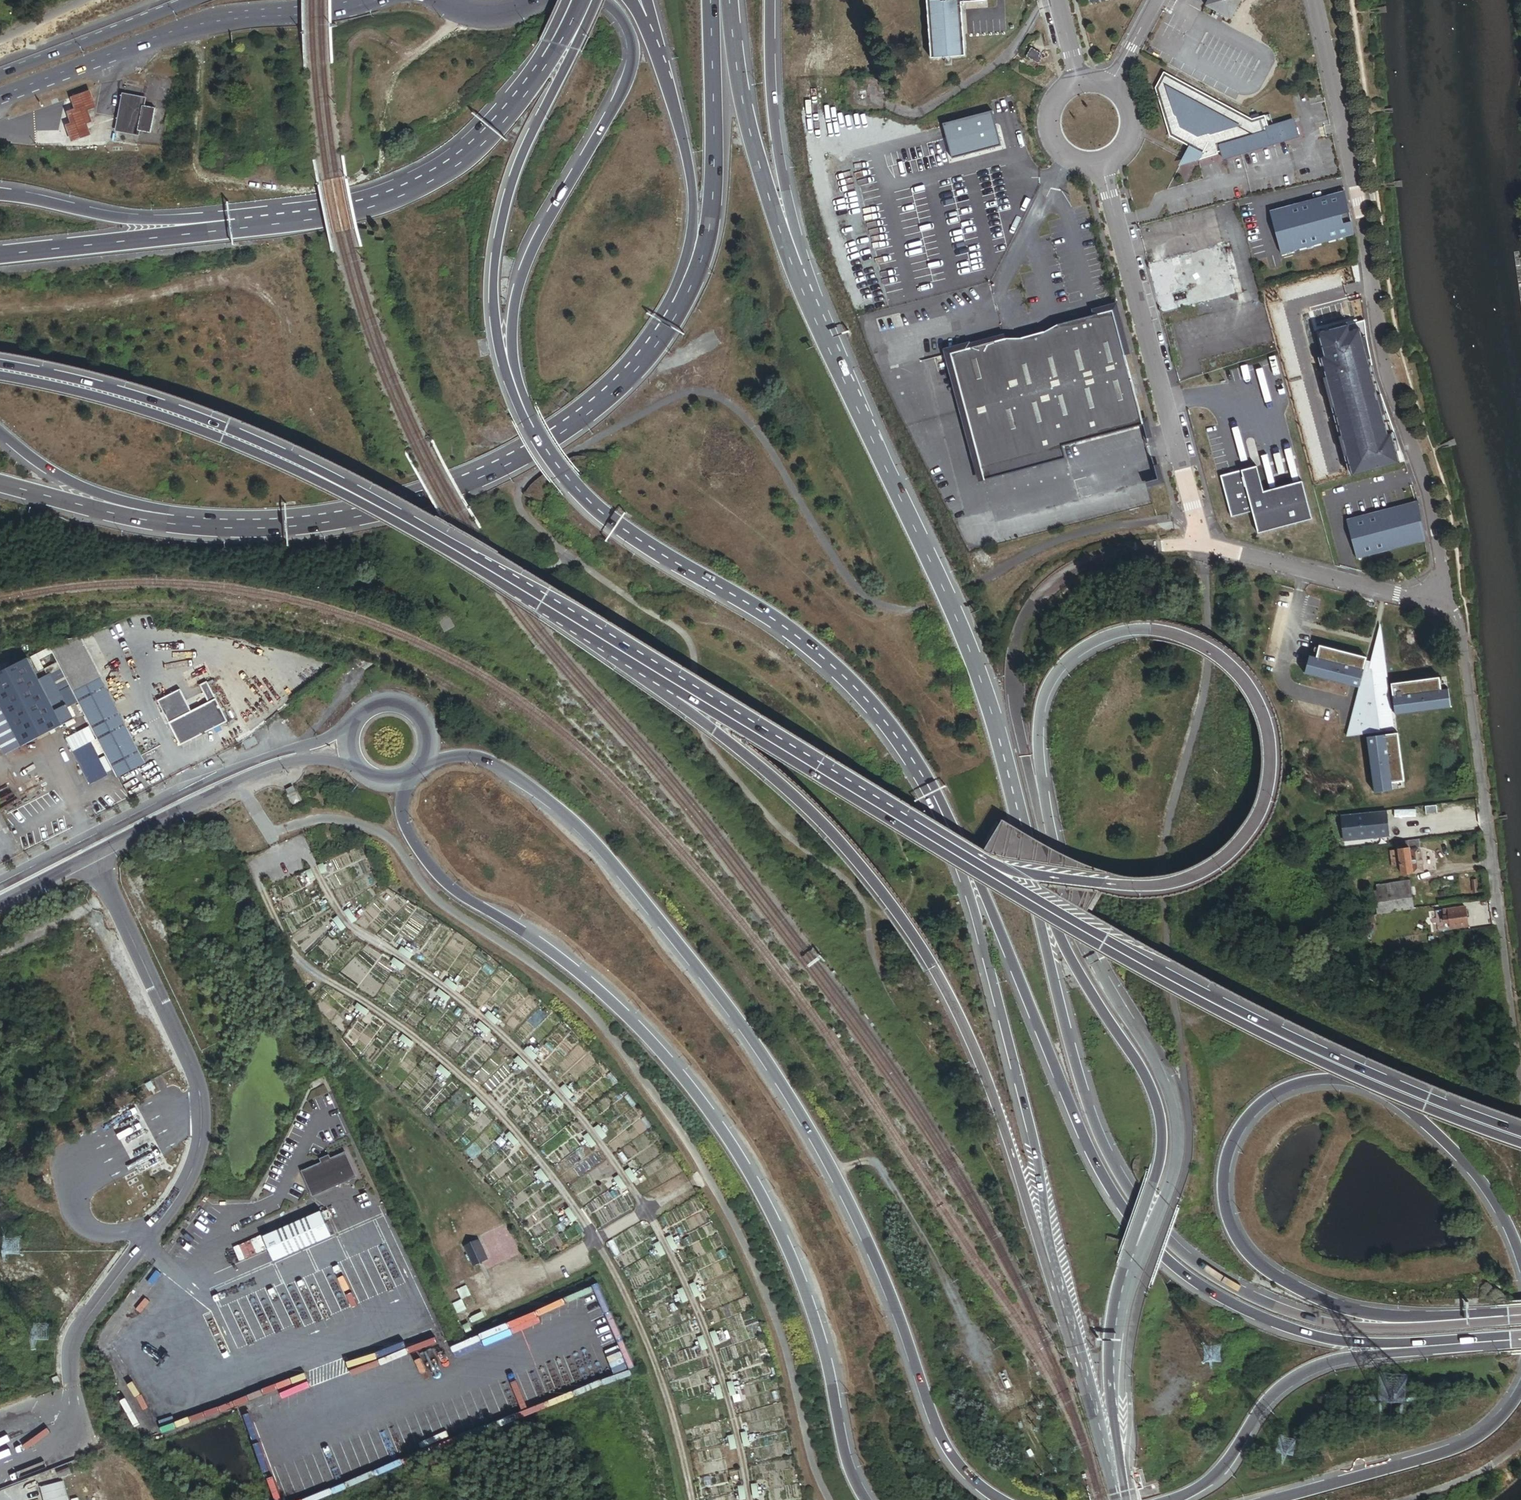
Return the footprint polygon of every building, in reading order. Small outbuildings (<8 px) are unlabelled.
[(967,58),(961,4),(987,2),(987,0),(927,0),(932,61),(967,58)] [(1206,7),(1231,20),(1242,0),(1209,0),(1206,7)] [(1270,32),(1278,27),(1287,22),(1281,11),(1263,22),(1270,32)] [(1274,39),(1282,34),(1278,27),(1270,32),(1274,39)] [(1048,58),(1041,32),(1032,49),(1041,54),(1048,58)] [(1027,58),(1039,64),(1042,59),(1039,57),(1041,54),(1032,49),(1027,58)] [(1169,137),(1189,147),(1189,146),(1195,149),(1203,154),(1200,160),(1218,155),(1217,153),(1220,152),(1222,159),(1299,136),(1294,119),(1268,127),(1265,116),(1252,120),(1164,73),(1155,89),(1169,137)] [(71,125),(76,140),(96,133),(91,122),(96,120),(95,116),(92,108),(100,105),(99,105),(97,97),(94,89),(75,96),(78,103),(79,107),(71,110),(73,115),(75,122),(70,123),(71,125)] [(128,93),(121,128),(142,132),(143,128),(154,130),(159,107),(148,105),(149,97),(128,93)] [(991,110),(943,123),(951,156),(1000,143),(991,110)] [(1200,160),(1203,154),(1195,149),(1189,146),(1189,147),(1178,167),(1193,163),(1200,160)] [(1269,215),(1280,257),(1353,238),(1344,196),(1269,215)] [(1006,341),(959,353),(989,469),(1071,447),(1144,428),(1114,313),(1058,327),(1045,334),(1022,340),(1006,341)] [(989,469),(959,353),(951,355),(984,483),(1074,459),(1071,447),(989,469)] [(1256,472),(1219,481),(1230,523),(1251,518),(1257,540),(1311,526),(1301,487),(1262,497),(1256,472)] [(1344,527),(1354,565),(1423,548),(1417,508),(1344,527)] [(1382,627),(1373,663),(1368,662),(1368,659),(1321,648),(1318,659),(1311,657),(1306,676),(1361,689),(1349,738),(1371,735),(1371,739),(1369,739),(1377,794),(1395,791),(1395,784),(1406,782),(1400,735),(1397,735),(1394,714),(1397,713),(1398,716),(1453,708),(1451,690),(1443,691),(1442,678),(1393,685),(1394,688),(1390,688),(1382,627)] [(83,636),(49,641),(120,776),(148,761),(83,636)] [(0,672),(0,697),(25,745),(77,718),(54,673),(42,679),(31,656),(0,672)] [(183,743),(229,721),(210,682),(204,685),(212,702),(195,710),(184,687),(161,698),(183,743)] [(0,697),(0,737),(8,753),(25,745),(0,697)] [(90,743),(73,753),(91,785),(108,776),(90,743)] [(1436,813),(1436,805),(1426,806),(1426,814),(1436,813)] [(1387,811),(1342,816),(1344,842),(1390,838),(1387,811)] [(1425,872),(1422,851),(1410,853),(1409,849),(1420,847),(1419,839),(1395,843),(1396,850),(1390,851),(1393,868),(1401,867),(1403,876),(1425,872)] [(327,871),(324,864),(319,867),(322,873),(327,871)] [(315,876),(313,870),(307,872),(309,879),(315,876)] [(1378,914),(1415,908),(1411,880),(1376,885),(1377,891),(1374,892),(1378,914)] [(1469,927),(1466,906),(1448,909),(1449,916),(1443,916),(1444,919),(1444,923),(1450,923),(1451,929),(1469,927)] [(357,919),(350,910),(345,913),(352,923),(357,919)] [(1377,930),(1375,916),(1359,918),(1361,933),(1377,930)] [(346,927),(339,917),(334,921),(341,931),(346,927)] [(1444,923),(1444,919),(1428,921),(1430,933),(1445,931),(1444,923)] [(413,954),(403,947),(400,952),(410,959),(413,954)] [(406,965),(396,958),(393,964),(402,970),(406,965)] [(459,987),(449,979),(445,984),(455,991),(459,987)] [(450,997),(441,990),(437,995),(447,1002),(450,997)] [(366,1015),(369,1010),(359,1004),(356,1009),(366,1015)] [(499,1019),(490,1012),(487,1017),(495,1024),(499,1019)] [(490,1030),(482,1022),(478,1027),(486,1034),(490,1030)] [(414,1042),(405,1036),(401,1040),(410,1047),(414,1042)] [(538,1056),(529,1048),(525,1052),(534,1060),(538,1056)] [(528,1065),(520,1057),(516,1061),(524,1070),(528,1065)] [(451,1073),(443,1066),(439,1070),(447,1078),(451,1073)] [(574,1095),(566,1086),(562,1090),(570,1099),(574,1095)] [(563,1103),(556,1095),(551,1099),(559,1107),(563,1103)] [(486,1106),(478,1098),(474,1102),(481,1110),(486,1106)] [(607,1136),(600,1126),(595,1130),(602,1139),(607,1136)] [(519,1141),(511,1133),(507,1137),(514,1145),(519,1141)] [(596,1143),(590,1135),(585,1139),(591,1147),(596,1143)] [(357,1176),(346,1150),(331,1157),(329,1153),(321,1157),(323,1162),(303,1170),(314,1195),(357,1176)] [(637,1178),(631,1169),(626,1172),(632,1182),(637,1178)] [(549,1179),(542,1170),(537,1173),(544,1183),(549,1179)] [(627,1186),(620,1177),(615,1180),(621,1190),(627,1186)] [(577,1218),(571,1209),(566,1212),(572,1222),(577,1218)] [(322,1210),(264,1234),(275,1260),(333,1234),(322,1210)] [(490,1258),(480,1237),(465,1244),(474,1265),(490,1258)] [(677,1246),(673,1237),(667,1240),(672,1249),(677,1246)] [(666,1253),(661,1243),(655,1246),(660,1256),(666,1253)] [(700,1294),(696,1284),(690,1286),(695,1296),(700,1294)] [(688,1300),(684,1289),(678,1291),(683,1302),(688,1300)] [(720,1343),(717,1332),(711,1334),(715,1345),(720,1343)] [(405,1337),(347,1356),(351,1370),(410,1351),(405,1337)] [(708,1348),(704,1337),(699,1339),(702,1349),(708,1348)] [(58,1375),(52,1378),(55,1386),(61,1384),(58,1375)] [(737,1394),(733,1382),(728,1384),(731,1395),(737,1394)] [(724,1397),(721,1386),(715,1388),(718,1399),(724,1397)] [(750,1444),(747,1433),(741,1434),(744,1446),(750,1444)] [(737,1447),(735,1436),(729,1437),(731,1449),(737,1447)] [(61,1482),(40,1488),(43,1499),(67,1499),(61,1482)]
